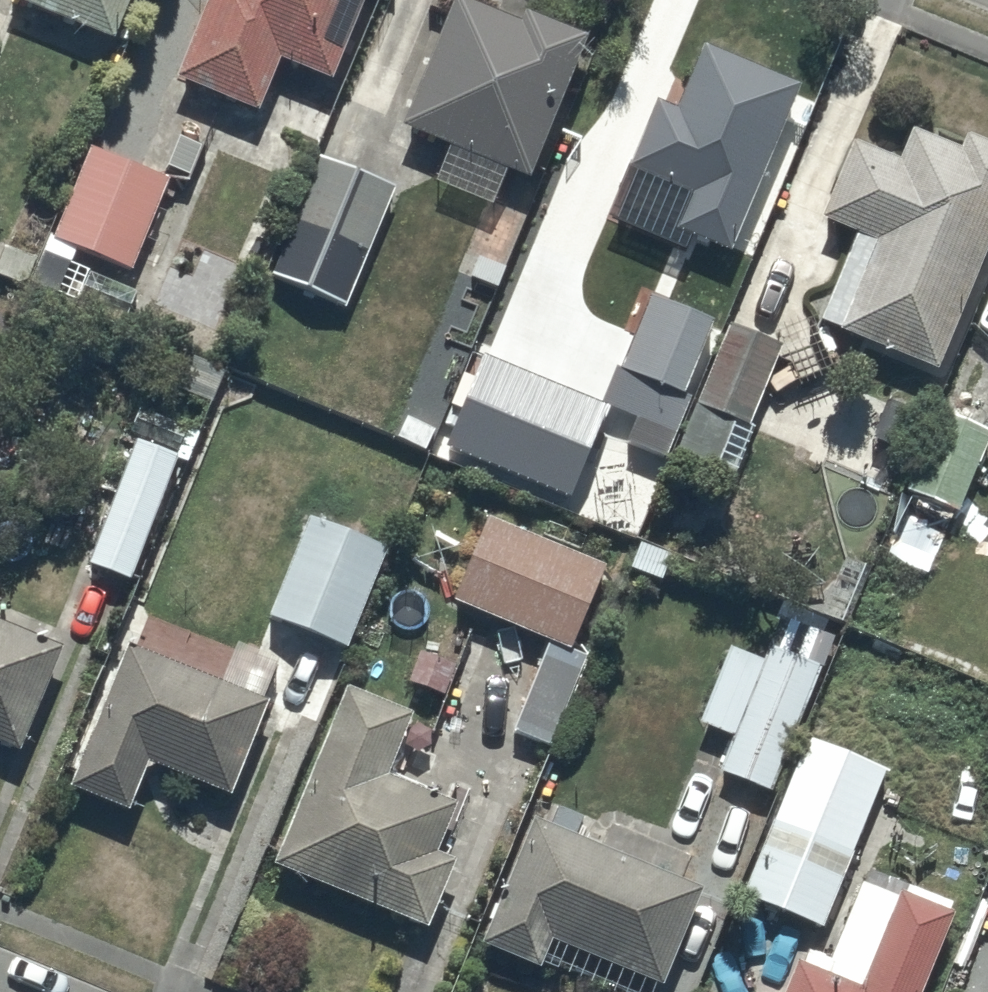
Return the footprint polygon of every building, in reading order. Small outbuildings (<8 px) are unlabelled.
[(6,3),(110,48),(131,0),(8,0),(6,3)] [(174,83),(256,117),(278,64),(329,85),(364,0),(209,0),(174,83)] [(517,43),(455,15),(397,145),(521,201),(586,58),(522,29),(517,43)] [(799,95),(703,52),(676,113),(658,105),(628,172),(676,194),(664,222),(680,230),(678,236),(726,258),(799,95)] [(851,156),(818,233),(854,248),(815,338),(932,388),(987,255),(987,159),(966,150),(959,165),(909,144),(896,175),(851,156)] [(170,184),(102,156),(100,154),(95,166),(86,162),(49,251),(128,284),(170,184)] [(312,175),(267,286),(340,316),(386,205),(312,175)] [(578,259),(523,235),(487,325),(482,323),(451,394),(477,405),(480,398),(509,410),(526,371),(494,357),(503,335),(538,350),(578,259)] [(706,340),(646,313),(615,383),(674,410),(706,340)] [(776,362),(725,340),(692,417),(666,475),(722,499),(748,439),(743,437),(776,362)] [(554,439),(476,408),(457,454),(535,485),(554,439)] [(987,447),(936,422),(899,501),(909,505),(891,543),(933,562),(987,447)] [(172,469),(131,454),(87,577),(128,592),(172,469)] [(599,581),(483,534),(448,615),(544,654),(511,741),(551,756),(583,671),(566,664),(569,654),(599,581)] [(384,564),(307,536),(264,631),(344,663),(384,564)] [(10,769),(57,663),(0,637),(0,765),(10,769)] [(770,802),(817,681),(762,659),(758,669),(726,657),(696,735),(730,748),(717,782),(770,802)] [(262,719),(123,663),(68,802),(125,825),(144,778),(225,810),(262,719)] [(407,729),(342,704),(269,882),(421,946),(451,877),(432,870),(452,816),(384,791),(407,729)] [(882,785),(805,753),(739,908),(819,940),(882,785)] [(527,835),(476,962),(537,986),(549,957),(575,967),(569,981),(597,991),(661,991),(696,903),(527,835)] [(948,932),(897,913),(897,915),(856,898),(824,976),(805,968),(798,983),(794,981),(790,991),(924,991),(948,932)]
